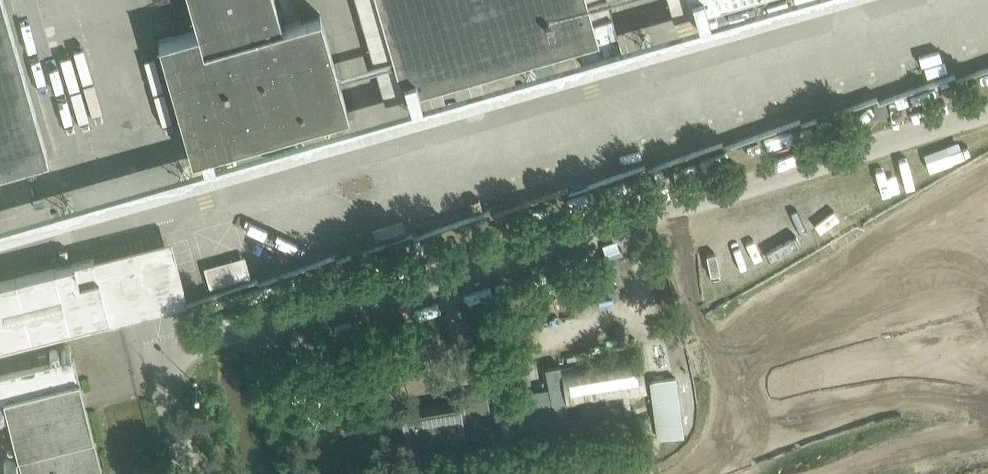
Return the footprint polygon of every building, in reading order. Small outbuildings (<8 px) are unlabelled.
[(49,156),(43,137),(4,0),(0,0),(0,170),(49,156)] [(198,29),(158,40),(192,157),(201,155),(211,152),(231,146),(349,112),(343,93),(321,13),(300,19),(282,24),(275,0),(189,0),(198,29)] [(403,96),(408,95),(418,92),(578,46),(581,57),(583,65),(623,54),(620,45),(617,34),(611,14),(591,19),(586,0),(376,0),(403,96)] [(692,13),(693,13),(694,13),(695,12),(706,9),(739,0),(689,0),(692,13)] [(889,112),(885,101),(874,104),(878,115),(889,112)] [(109,318),(109,317),(129,312),(118,272),(99,277),(94,258),(0,281),(0,345),(109,318)] [(490,324),(481,326),(485,339),(493,337),(490,324)] [(524,402),(517,403),(523,437),(627,420),(626,416),(633,414),(630,398),(648,395),(640,351),(546,367),(554,417),(568,414),(568,408),(579,406),(581,416),(553,421),(549,395),(524,399),(524,402)] [(4,399),(22,473),(104,473),(74,355),(0,374),(0,400),(4,399)] [(676,377),(650,381),(657,438),(683,434),(676,377)] [(400,408),(407,448),(487,434),(483,416),(464,419),(460,398),(400,408)]
